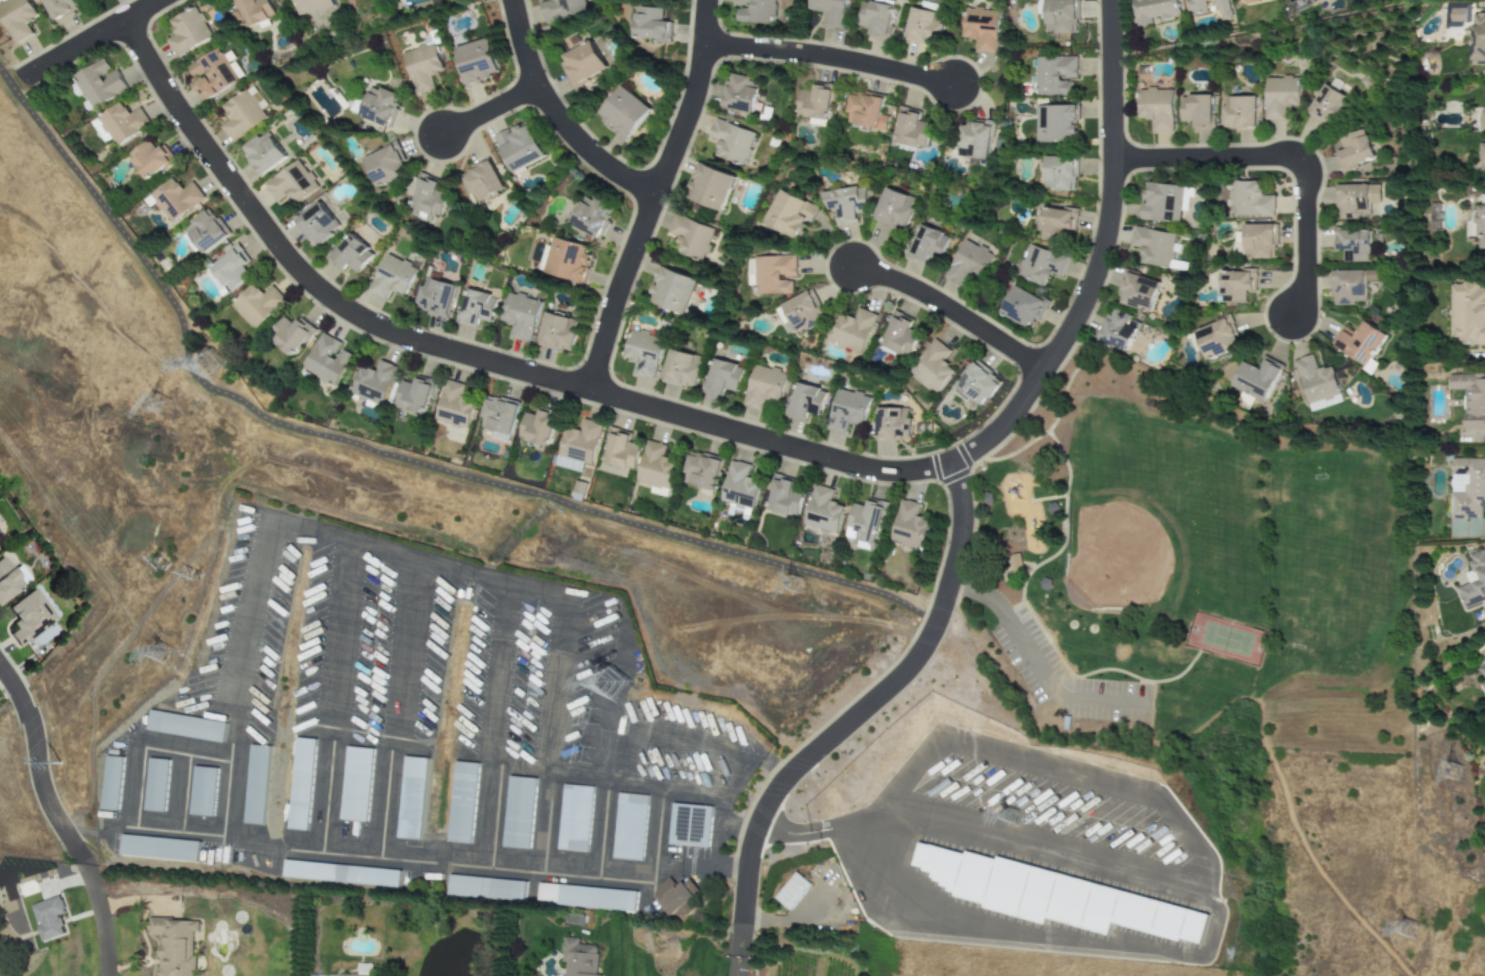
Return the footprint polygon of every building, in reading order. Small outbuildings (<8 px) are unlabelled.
[(16,44),(33,35),(27,23),(39,17),(30,0),(7,0),(8,1),(0,5),(0,15),(16,44)] [(85,6),(81,0),(44,0),(56,22),(85,6)] [(270,0),(237,0),(246,27),(276,17),(270,0)] [(336,7),(334,0),(296,0),(299,16),(336,7)] [(543,22),(586,14),(583,0),(551,0),(551,1),(540,3),(543,22)] [(772,24),(774,0),(733,0),(733,7),(737,7),(736,22),(772,24)] [(825,13),(823,26),(844,30),(849,0),(812,0),(810,11),(825,13)] [(859,26),(871,29),(869,37),(888,41),(896,1),(893,0),(878,0),(877,3),(863,0),(859,26)] [(1046,33),(1078,33),(1078,0),(1046,0),(1046,33)] [(1181,18),(1178,0),(1134,0),(1138,25),(1181,18)] [(1185,1),(1188,15),(1207,12),(1206,2),(1215,0),(1190,0),(1185,1)] [(1228,0),(1216,0),(1219,21),(1231,19),(1228,0)] [(1468,4),(1443,5),(1444,27),(1469,26),(1468,4)] [(170,21),(177,35),(167,40),(176,57),(213,38),(197,7),(170,21)] [(665,8),(638,8),(637,38),(656,39),(656,44),(672,44),(673,21),(664,21),(665,8)] [(935,20),(936,13),(912,8),(906,39),(940,46),(945,22),(935,20)] [(1000,11),(965,9),(964,39),(977,40),(977,52),(997,53),(1000,11)] [(1484,66),(1484,17),(1473,17),(1473,65),(1484,66)] [(454,48),(465,86),(500,76),(490,38),(454,48)] [(559,58),(575,86),(606,69),(591,41),(559,58)] [(414,95),(434,90),(430,75),(443,72),(435,44),(403,52),(414,95)] [(203,102),(239,82),(220,49),(188,67),(197,82),(194,84),(203,102)] [(1076,56),(1035,57),(1036,96),(1073,95),(1073,80),(1077,80),(1076,56)] [(118,69),(112,72),(106,59),(74,75),(91,109),(128,90),(118,69)] [(752,113),(759,80),(728,74),(722,107),(752,113)] [(1298,77),(1264,78),(1264,120),(1284,120),(1284,107),(1299,107),(1298,77)] [(1306,114),(1329,128),(1347,97),(1340,93),(1343,87),(1328,78),(1306,114)] [(801,90),(797,116),(810,117),(809,125),(829,127),(834,85),(815,82),(813,91),(801,90)] [(359,117),(390,128),(401,96),(370,85),(359,117)] [(627,140),(651,110),(622,86),(598,116),(627,140)] [(1172,89),(1138,90),(1139,120),(1153,120),(1153,132),(1173,132),(1172,89)] [(267,118),(246,90),(223,107),(232,119),(222,127),(233,143),(267,118)] [(881,116),(885,98),(852,92),(846,123),(886,131),(889,117),(881,116)] [(1180,96),(1181,122),(1193,122),(1194,132),(1213,132),(1212,95),(1180,96)] [(1256,97),(1223,96),(1222,129),(1256,129),(1256,97)] [(141,107),(128,114),(123,103),(98,116),(112,146),(151,127),(141,107)] [(1038,143),(1079,142),(1078,105),(1037,106),(1038,143)] [(931,124),(919,121),(921,112),(901,107),(894,141),(925,149),(931,124)] [(755,133),(715,119),(709,138),(720,142),(715,156),(744,166),(755,133)] [(110,138),(96,121),(91,125),(104,143),(110,138)] [(495,137),(511,172),(545,157),(529,122),(495,137)] [(990,159),(991,137),(995,137),(996,124),(960,122),(959,157),(990,159)] [(1375,160),(1363,129),(1338,138),(1343,150),(1335,153),(1342,172),(1375,160)] [(288,158),(267,131),(241,151),(262,177),(288,158)] [(156,150),(150,140),(128,154),(145,181),(175,162),(164,145),(156,150)] [(362,159),(376,188),(410,172),(396,143),(362,159)] [(1044,188),(1054,188),(1054,191),(1077,191),(1078,157),(1045,157),(1044,188)] [(505,190),(490,159),(461,173),(476,203),(492,196),(505,190)] [(265,184),(277,201),(288,193),(296,204),(320,188),(300,160),(265,184)] [(723,212),(736,177),(699,163),(686,198),(723,212)] [(438,218),(448,196),(436,190),(439,181),(423,173),(405,213),(423,221),(426,213),(438,218)] [(149,208),(157,203),(169,223),(205,201),(194,182),(182,189),(176,179),(144,199),(149,208)] [(1274,196),(1261,196),(1260,181),(1231,182),(1232,218),(1275,216),(1274,196)] [(1181,222),(1183,185),(1144,184),(1143,221),(1181,222)] [(1380,201),(1379,185),(1337,185),(1337,220),(1361,219),(1360,216),(1369,216),(1369,201),(1380,201)] [(822,192),(825,211),(834,209),(836,227),(857,224),(855,213),(868,212),(864,186),(822,192)] [(872,219),(904,230),(915,199),(884,187),(872,219)] [(1192,189),(1185,188),(1183,210),(1189,211),(1192,189)] [(818,208),(780,190),(764,223),(795,239),(805,220),(810,223),(818,208)] [(570,225),(600,239),(614,210),(585,195),(570,225)] [(1479,195),(1480,223),(1468,223),(1468,237),(1479,237),(1479,252),(1484,252),(1484,195),(1479,195)] [(295,220),(315,249),(334,235),(332,231),(339,227),(321,202),(295,220)] [(1043,207),(1039,239),(1057,241),(1059,229),(1074,231),(1076,211),(1043,207)] [(184,228),(205,255),(231,234),(211,208),(184,228)] [(669,233),(680,237),(675,252),(703,262),(715,229),(675,215),(669,233)] [(1245,224),(1244,258),(1275,259),(1276,225),(1245,224)] [(929,256),(940,261),(950,237),(921,225),(908,257),(925,264),(929,256)] [(1176,234),(1133,227),(1130,246),(1143,248),(1140,264),(1183,271),(1185,263),(1171,261),(1176,234)] [(1370,230),(1334,230),(1334,249),(1344,250),(1344,262),(1369,262),(1370,230)] [(357,274),(375,255),(351,233),(327,258),(342,272),(348,265),(357,274)] [(545,273),(583,284),(593,248),(556,237),(545,273)] [(995,253),(961,240),(946,280),(963,287),(968,275),(984,282),(995,253)] [(1017,278),(1045,287),(1049,273),(1062,278),(1068,257),(1027,245),(1017,278)] [(218,290),(226,285),(230,290),(250,277),(243,266),(250,262),(240,246),(204,269),(218,290)] [(391,290),(405,297),(418,268),(386,254),(369,292),(386,300),(391,290)] [(698,280),(663,266),(648,301),(684,315),(698,280)] [(1220,295),(1234,296),(1233,303),(1246,304),(1247,291),(1256,291),(1257,271),(1221,270),(1220,295)] [(1374,271),(1332,272),(1333,297),(1337,297),(1337,305),(1356,305),(1356,302),(1365,302),(1365,281),(1375,281),(1374,271)] [(1160,280),(1126,272),(1118,304),(1152,312),(1160,280)] [(457,282),(425,274),(416,309),(449,317),(457,282)] [(1462,338),(1462,345),(1484,345),(1484,289),(1478,289),(1478,283),(1452,284),(1453,338),(1462,338)] [(255,330),(286,301),(272,286),(263,294),(253,284),(231,304),(255,330)] [(1000,315),(1028,327),(1032,319),(1039,323),(1049,301),(1014,285),(1000,315)] [(797,334),(827,319),(813,289),(782,304),(797,334)] [(460,323),(477,327),(479,319),(493,322),(498,296),(467,290),(460,323)] [(541,301),(508,293),(501,322),(514,325),(511,338),(531,343),(541,301)] [(862,354),(878,315),(859,307),(855,319),(841,314),(830,342),(862,354)] [(1127,352),(1141,321),(1113,309),(1099,340),(1127,352)] [(571,352),(579,321),(546,313),(538,346),(555,350),(555,348),(571,352)] [(880,346),(908,360),(921,335),(910,329),(913,321),(897,313),(880,346)] [(291,357),(315,329),(300,317),(294,325),(285,317),(268,337),(291,357)] [(1194,330),(1206,361),(1240,348),(1228,317),(1194,330)] [(1386,335),(1363,321),(1355,334),(1342,326),(1331,345),(1367,366),(1386,335)] [(625,359),(637,362),(634,375),(654,380),(664,337),(631,330),(625,359)] [(303,370),(337,387),(353,354),(339,348),(342,343),(321,332),(303,370)] [(951,351),(935,339),(910,374),(938,394),(955,370),(944,362),(951,351)] [(694,390),(702,357),(670,349),(662,381),(694,390)] [(1293,361),(1310,412),(1343,402),(1331,366),(1317,370),(1312,355),(1293,361)] [(1231,387),(1265,402),(1282,365),(1265,358),(1260,369),(1243,361),(1231,387)] [(743,366),(711,359),(704,394),(722,398),(724,390),(738,392),(743,366)] [(362,366),(351,393),(383,406),(398,368),(380,360),(375,372),(362,366)] [(956,388),(984,407),(1002,379),(975,361),(956,388)] [(781,402),(787,372),(753,365),(744,407),(761,410),(763,398),(781,402)] [(1449,375),(1449,391),(1469,390),(1470,412),(1464,413),(1464,430),(1484,430),(1484,374),(1449,375)] [(395,407),(425,415),(430,395),(434,396),(437,382),(416,376),(414,384),(401,381),(395,407)] [(435,421),(469,429),(475,405),(462,402),(466,385),(446,380),(435,421)] [(827,391),(796,382),(786,416),(806,421),(808,413),(820,417),(827,391)] [(826,430),(845,435),(849,422),(863,426),(871,397),(837,388),(826,430)] [(520,402),(495,396),(495,399),(487,397),(480,428),(494,431),(492,439),(510,443),(520,402)] [(876,439),(909,440),(910,409),(877,408),(876,439)] [(558,416),(539,411),(538,416),(526,413),(519,440),(550,447),(558,416)] [(604,462),(634,471),(640,449),(628,445),(631,434),(614,429),(604,462)] [(669,497),(676,460),(664,458),(667,445),(646,441),(638,481),(652,484),(650,494),(669,497)] [(723,460),(691,451),(682,483),(701,488),(700,493),(713,496),(723,460)] [(1452,459),(1452,519),(1482,519),(1482,511),(1484,511),(1484,459),(1452,459)] [(721,500),(754,509),(761,482),(746,478),(749,465),(731,460),(721,500)] [(797,517),(805,494),(793,489),(794,484),(777,478),(768,508),(797,517)] [(834,490),(814,485),(805,525),(838,533),(845,505),(831,502),(834,490)] [(986,492),(981,496),(981,503),(987,506),(992,501),(992,495),(986,492)] [(853,503),(845,537),(877,545),(886,502),(869,498),(867,506),(853,503)] [(892,543),(925,549),(930,520),(918,518),(921,504),(900,499),(892,543)] [(1046,511),(1050,515),(1057,515),(1059,508),(1054,503),(1048,504),(1046,511)] [(1484,603),(1484,550),(1468,557),(1473,571),(1465,574),(1469,584),(1457,588),(1465,610),(1484,603)] [(1009,556),(1012,571),(1021,569),(1020,562),(1019,554),(1009,556)] [(20,586),(0,559),(0,601),(20,586)] [(1049,580),(1043,578),(1038,582),(1040,589),(1046,590),(1051,586),(1049,580)] [(6,635),(15,649),(54,623),(32,590),(2,611),(15,630),(6,635)] [(1477,669),(1484,681),(1484,663),(1477,669)] [(145,730),(223,744),(227,723),(149,710),(145,730)] [(288,829),(308,831),(314,740),(293,738),(288,829)] [(270,747),(250,746),(246,824),(266,825),(270,747)] [(341,820),(368,822),(372,749),(345,747),(341,820)] [(102,810),(119,811),(122,757),(105,756),(102,810)] [(427,758),(403,757),(398,839),(422,840),(427,758)] [(167,760),(147,759),(145,812),(165,812),(167,760)] [(447,842),(470,844),(478,764),(455,762),(447,842)] [(216,768),(193,767),(191,815),(214,816),(216,768)] [(531,849),(535,778),(508,777),(504,848),(531,849)] [(558,851),(588,852),(592,787),(562,785),(558,851)] [(648,796),(618,793),(611,858),(642,861),(648,796)] [(711,806),(672,804),(670,845),(709,848),(711,806)] [(200,841),(122,836),(121,856),(199,861),(200,841)] [(1209,912),(995,860),(994,861),(918,842),(912,867),(933,872),(931,880),(941,883),(938,896),(1046,922),(1047,920),(1108,935),(1111,924),(1201,946),(1209,912)] [(283,879),(400,887),(401,870),(284,862),(283,879)] [(774,898),(790,911),(811,885),(795,872),(774,898)] [(526,881),(449,877),(448,896),(525,900),(526,881)] [(672,917),(676,913),(682,919),(693,910),(688,903),(701,892),(689,879),(678,888),(670,878),(652,894),(672,917)] [(538,904),(635,911),(637,891),(539,884),(538,904)] [(33,906),(62,896),(63,900),(64,899),(67,909),(66,909),(67,913),(60,916),(61,918),(63,917),(66,926),(64,927),(66,934),(43,942),(38,927),(43,925),(42,922),(38,923),(33,906)] [(200,920),(147,918),(146,938),(163,939),(161,975),(197,975),(200,920)] [(578,944),(579,938),(563,937),(561,962),(563,962),(562,975),(601,975),(597,974),(599,946),(578,944)] [(358,975),(373,975),(372,964),(357,965),(358,975)]
